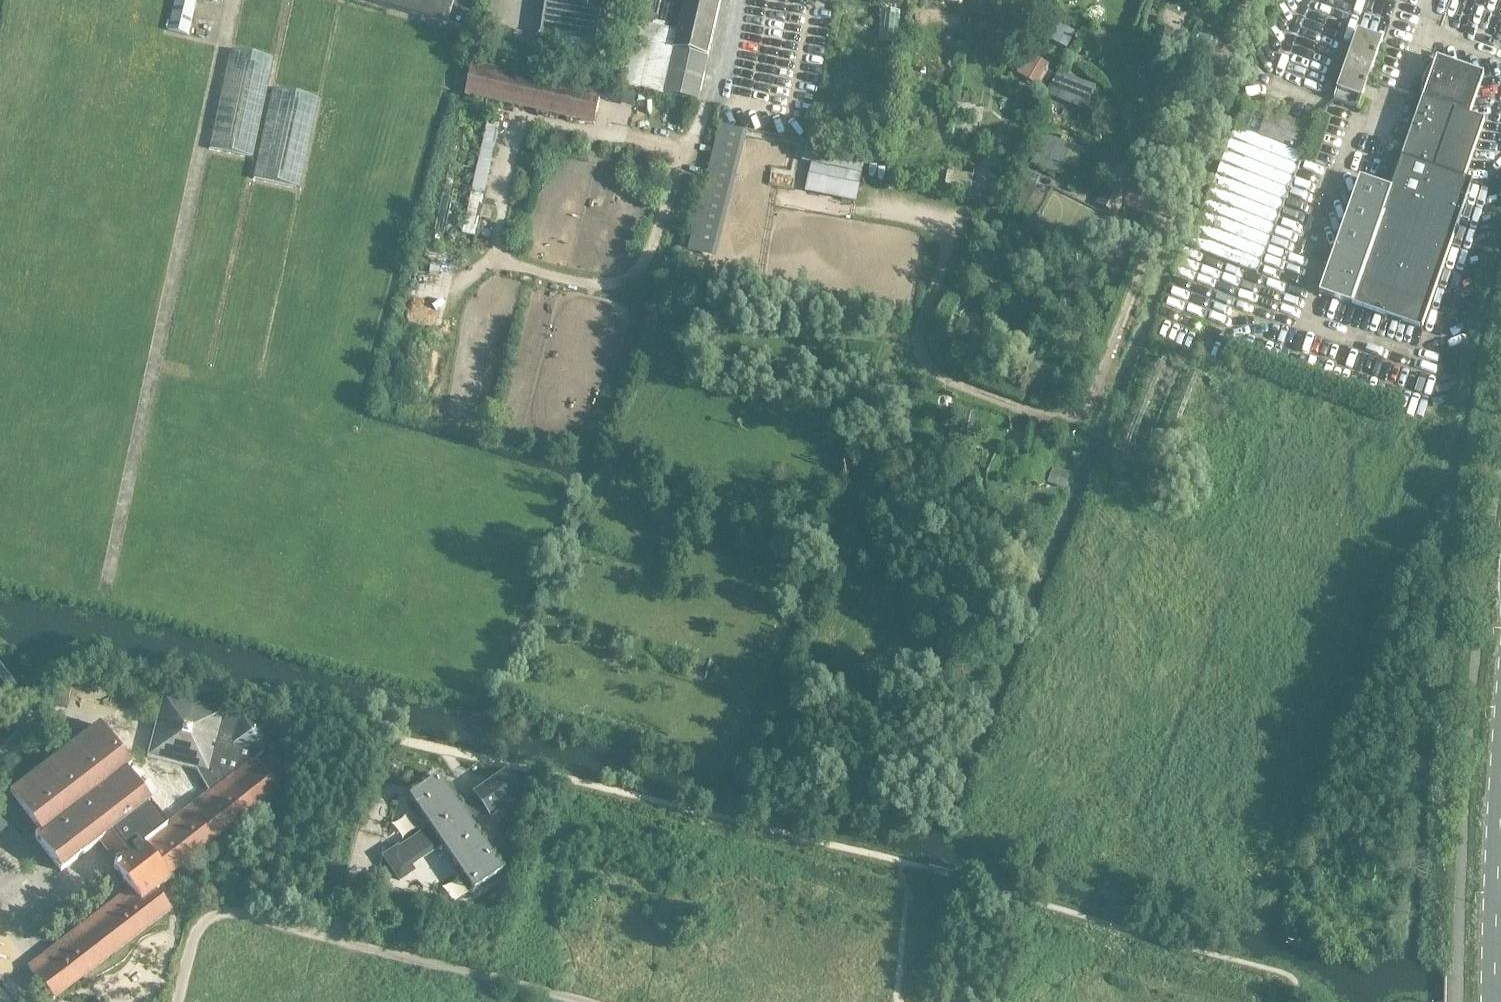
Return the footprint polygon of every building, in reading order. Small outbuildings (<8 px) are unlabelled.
[(168,29),(187,34),(196,0),(176,0),(168,29)] [(467,29),(473,7),(464,4),(465,0),(367,0),(467,29)] [(542,34),(597,42),(602,9),(588,7),(589,0),(547,0),(542,34)] [(619,85),(698,100),(708,57),(721,0),(684,0),(683,2),(676,0),(638,0),(619,85)] [(1046,14),(1048,8),(1038,6),(1037,13),(1046,14)] [(898,43),(902,11),(882,9),(878,41),(898,43)] [(1382,41),(1358,32),(1333,100),(1358,109),(1382,41)] [(252,176),(302,185),(318,96),(268,87),(274,56),(231,48),(213,147),(256,155),(252,176)] [(1021,71),(1038,82),(1049,65),(1032,54),(1021,71)] [(1484,76),(1437,60),(1432,75),(1427,74),(1424,83),(1428,85),(1392,189),(1360,178),(1319,294),(1421,330),(1473,183),(1464,180),(1484,122),(1469,117),(1484,76)] [(466,94),(488,99),(594,123),(601,92),(473,63),(466,94)] [(1094,87),(1084,84),(1054,73),(1047,94),(1075,105),(1086,110),(1094,87)] [(602,89),(598,109),(620,114),(625,94),(602,89)] [(488,99),(466,94),(435,230),(457,235),(488,99)] [(1246,102),(1201,215),(1189,246),(1257,273),(1304,153),(1297,150),(1306,127),(1279,116),(1284,104),(1270,99),(1266,110),(1246,102)] [(462,236),(474,239),(500,124),(488,122),(462,236)] [(687,252),(715,259),(722,230),(735,177),(746,132),(719,125),(702,192),(702,195),(687,252)] [(1040,134),(1025,168),(1054,180),(1069,146),(1040,134)] [(858,199),(867,156),(809,144),(806,161),(814,163),(809,189),(858,199)] [(948,171),(945,192),(970,196),(976,165),(950,161),(948,171)] [(1111,167),(1094,209),(1120,220),(1138,179),(1111,167)] [(1024,169),(1020,179),(1035,185),(1039,176),(1024,169)] [(1017,180),(1007,205),(1020,210),(1031,186),(1017,180)] [(863,384),(867,368),(855,365),(851,381),(863,384)] [(974,414),(963,412),(959,430),(970,432),(974,414)] [(1052,468),(1048,481),(1064,487),(1068,475),(1052,468)] [(67,708),(69,701),(38,694),(34,697),(32,701),(36,701),(67,708)] [(146,757),(195,770),(201,779),(209,793),(254,759),(262,753),(270,722),(239,714),(239,716),(224,712),(224,711),(162,695),(146,757)] [(50,762),(8,794),(11,798),(38,833),(34,837),(60,872),(101,841),(109,851),(118,863),(166,826),(148,804),(150,803),(125,770),(130,767),(98,725),(50,762)] [(166,826),(118,863),(113,867),(116,871),(122,868),(124,871),(127,875),(122,879),(130,890),(28,968),(53,1000),(170,910),(155,891),(169,880),(166,877),(278,791),(278,790),(282,773),(284,772),(272,757),(260,767),(254,759),(209,793),(166,826)] [(469,800),(458,808),(470,826),(487,814),(489,818),(518,797),(503,775),(474,795),(475,796),(469,800)] [(437,777),(408,796),(429,827),(442,846),(472,891),(502,871),(470,826),(458,808),(437,777)] [(429,827),(397,849),(409,867),(442,846),(429,827)] [(396,847),(383,857),(399,881),(412,871),(409,867),(397,849),(396,847)]
